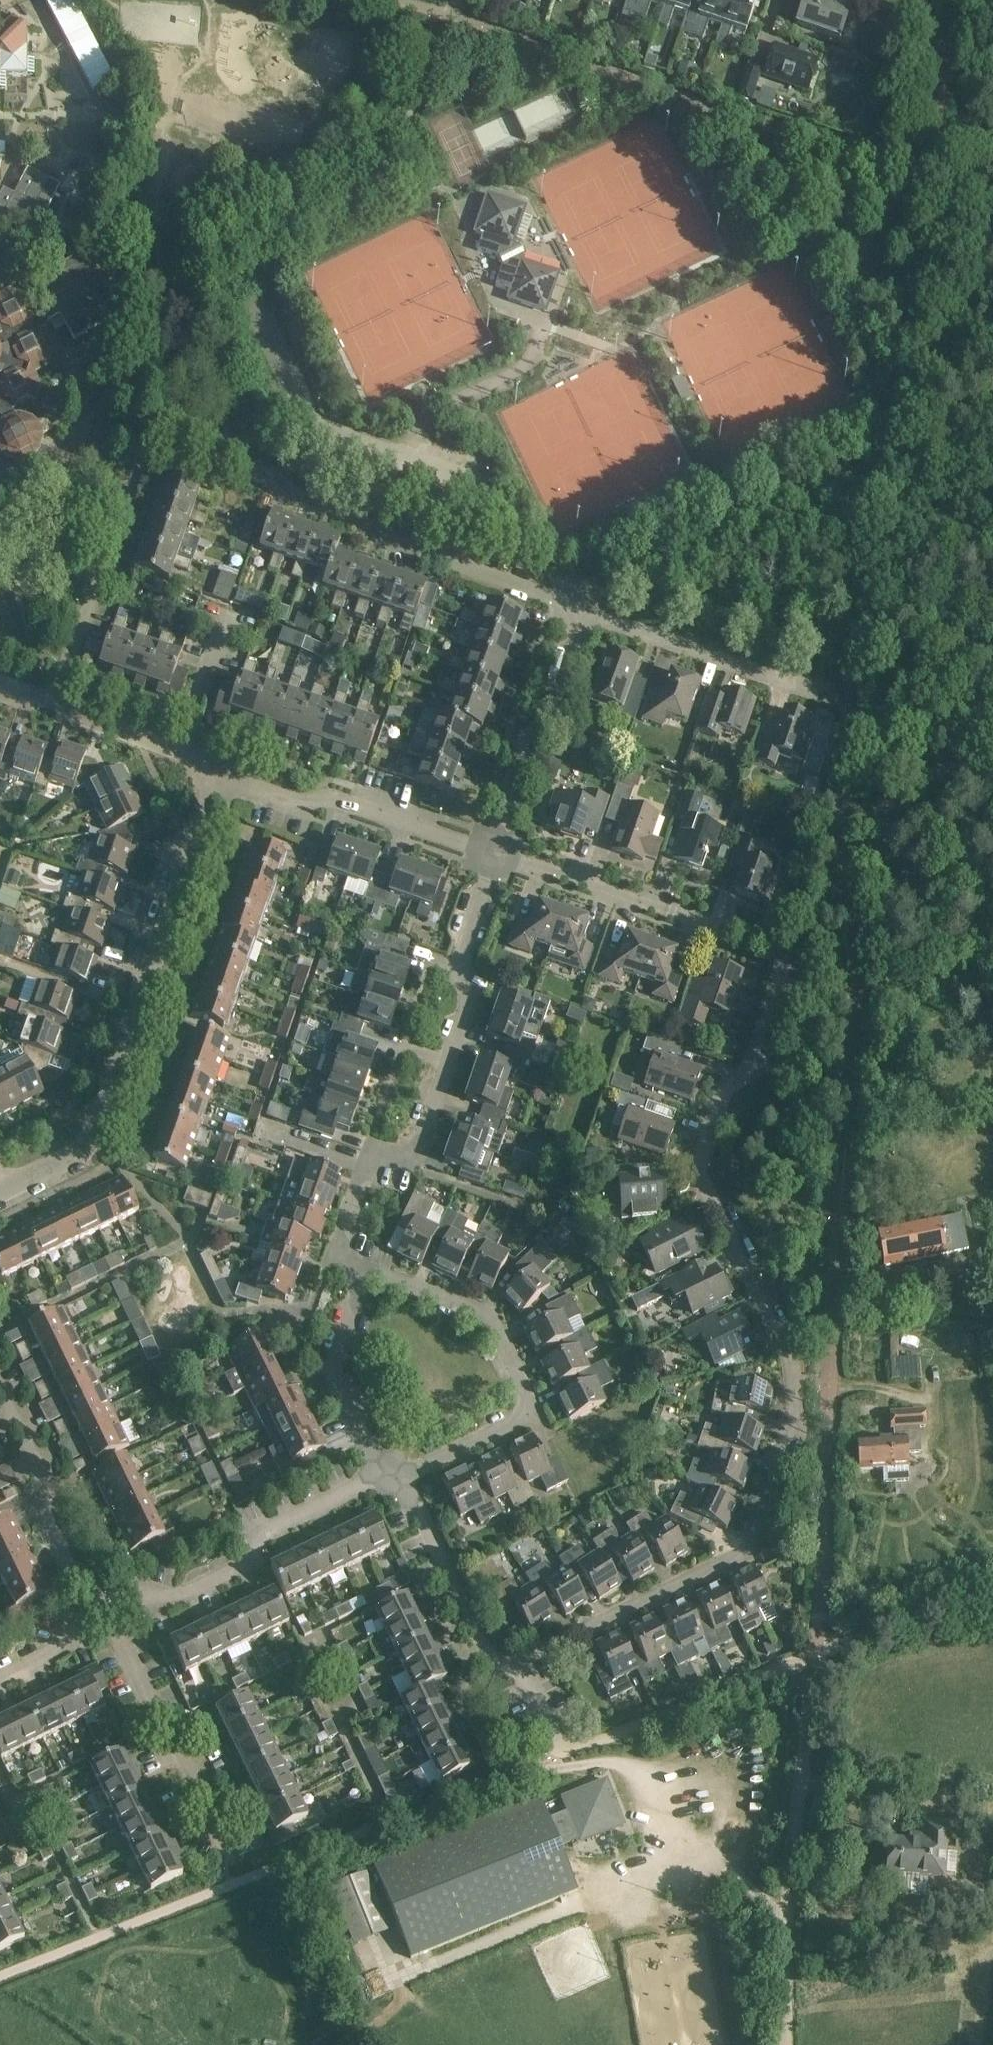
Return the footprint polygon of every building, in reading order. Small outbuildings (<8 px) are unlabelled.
[(592,5),(602,9),(606,0),(594,0),(592,5)] [(622,13),(645,21),(652,1),(664,6),(666,0),(626,0),(622,13)] [(664,6),(658,24),(668,28),(674,9),(687,13),(688,10),(692,0),(666,0),(664,6)] [(687,13),(680,32),(703,40),(709,21),(722,25),(731,0),(705,0),(700,14),(688,10),(687,13)] [(722,25),(715,44),(725,48),(732,29),(745,33),(757,0),(731,0),(722,25)] [(866,3),(858,0),(825,0),(824,3),(815,0),(805,0),(796,25),(839,40),(849,13),(861,17),(866,3)] [(526,10),(514,6),(509,18),(521,23),(526,10)] [(521,23),(536,28),(540,15),(526,10),(521,23)] [(904,30),(908,17),(892,12),(888,25),(904,30)] [(4,89),(4,75),(33,75),(33,60),(27,60),(27,31),(12,17),(0,29),(0,89),(4,89)] [(595,48),(599,37),(584,31),(580,43),(595,48)] [(817,62),(774,47),(764,76),(807,91),(817,62)] [(647,56),(644,65),(655,69),(658,60),(647,56)] [(681,64),(677,77),(693,82),(698,70),(681,64)] [(737,100),(752,105),(764,75),(748,69),(737,100)] [(67,173),(83,173),(83,157),(80,158),(77,159),(75,159),(74,160),(73,161),(71,163),(69,165),(69,167),(68,169),(67,171),(67,173)] [(89,175),(102,180),(110,157),(83,157),(83,173),(89,175)] [(43,243),(57,218),(46,212),(60,186),(27,170),(14,195),(0,188),(0,221),(43,243)] [(546,311),(558,274),(522,262),(525,254),(521,247),(513,244),(525,208),(488,196),(476,232),(484,235),(479,250),(498,256),(504,267),(497,286),(512,291),(509,299),(546,311)] [(51,322),(60,316),(76,341),(117,316),(80,256),(39,280),(57,311),(47,317),(51,322)] [(33,458),(41,436),(52,430),(46,419),(35,424),(14,417),(11,411),(15,409),(16,404),(26,399),(34,402),(40,387),(33,374),(46,367),(52,352),(44,350),(39,339),(41,334),(39,331),(45,327),(47,321),(46,318),(40,316),(33,319),(32,316),(26,314),(21,304),(24,296),(9,290),(0,295),(0,417),(3,422),(0,430),(0,455),(1,455),(23,463),(25,457),(28,456),(33,458)] [(150,500),(157,502),(158,500),(192,512),(196,499),(212,504),(215,495),(200,490),(165,478),(160,492),(153,490),(150,500)] [(150,523),(184,535),(189,522),(204,527),(207,517),(192,512),(158,500),(157,502),(153,515),(146,513),(142,522),(149,525),(150,523)] [(283,512),(273,509),(259,550),(273,555),(269,569),(278,572),(283,558),(282,558),(294,524),(281,520),(283,512)] [(294,524),(282,558),(283,558),(296,563),(291,577),(302,581),(307,567),(305,566),(317,532),(316,532),(303,527),(306,520),(296,517),(294,524)] [(254,521),(245,518),(242,528),(251,531),(254,521)] [(138,535),(135,545),(142,547),(142,546),(191,564),(197,547),(205,550),(212,545),(212,544),(184,535),(150,523),(149,525),(145,538),(138,535)] [(340,540),(326,535),(328,528),(319,525),(316,532),(317,532),(305,566),(307,567),(318,571),(313,585),(323,589),(337,548),(338,548),(340,540)] [(142,546),(142,547),(137,560),(130,558),(127,568),(168,582),(173,567),(188,572),(191,564),(142,546)] [(357,562),(344,558),(346,551),(338,548),(337,548),(323,589),(336,593),(331,606),(341,610),(346,597),(357,562)] [(357,562),(346,597),(358,601),(354,614),(365,617),(369,605),(368,604),(380,570),(379,570),(366,566),(369,559),(359,555),(357,562)] [(402,578),(389,573),(391,566),(382,563),(379,570),(380,570),(368,604),(369,605),(382,609),(377,622),(387,625),(392,612),(391,612),(402,578)] [(402,578),(391,612),(392,612),(404,617),(399,630),(410,634),(414,620),(426,586),(412,581),(414,574),(404,571),(402,578)] [(213,597),(229,603),(233,591),(217,585),(213,597)] [(249,609),(253,596),(238,591),(234,604),(249,609)] [(424,595),(420,606),(431,609),(435,599),(424,595)] [(479,627),(513,639),(513,638),(518,625),(525,628),(528,618),(487,604),(482,618),(467,613),(464,623),(479,628),(479,627)] [(284,622),(289,608),(281,606),(276,619),(284,622)] [(420,607),(417,615),(429,619),(432,611),(420,607)] [(120,681),(123,674),(134,640),(120,635),(126,621),(129,612),(119,609),(111,632),(99,666),(113,671),(111,678),(120,681)] [(307,632),(312,617),(298,612),(293,628),(307,632)] [(312,622),(308,634),(320,639),(325,628),(312,622)] [(140,625),(134,640),(123,674),(136,679),(133,686),(143,689),(145,682),(157,648),(144,644),(149,628),(140,625)] [(517,651),(520,641),(513,638),(513,639),(479,627),(479,628),(474,641),(460,636),(456,645),(471,650),(505,662),(505,661),(510,648),(517,651)] [(290,645),(295,632),(284,628),(279,641),(290,645)] [(145,682),(158,687),(156,694),(178,701),(188,673),(175,669),(180,656),(167,652),(172,636),(162,633),(157,648),(145,682)] [(335,633),(329,645),(341,651),(347,638),(335,633)] [(305,638),(301,649),(309,653),(314,641),(305,638)] [(416,645),(412,653),(426,658),(429,650),(416,645)] [(463,673),(497,684),(502,671),(509,673),(512,664),(505,661),(505,662),(471,650),(466,663),(452,658),(448,668),(463,673)] [(591,697),(621,708),(619,716),(635,721),(645,692),(629,687),(638,662),(607,651),(591,697)] [(412,670),(416,657),(408,654),(404,667),(412,670)] [(252,719),(264,685),(263,685),(250,680),(255,666),(246,662),(240,677),(236,690),(223,686),(214,714),(227,718),(230,711),(243,716),(240,723),(250,726),(252,719)] [(269,669),(263,685),(264,685),(252,719),(265,724),(263,731),(273,734),(275,727),(274,727),(286,693),(273,688),(279,673),(269,669)] [(501,696),(504,686),(497,684),(463,673),(458,686),(444,681),(440,691),(455,696),(455,695),(489,707),(489,706),(494,693),(501,696)] [(641,720),(663,728),(666,717),(686,724),(700,684),(671,674),(663,696),(651,692),(641,720)] [(275,727),(288,732),(286,739),(295,742),(298,735),(297,735),(309,701),(296,696),(301,680),(292,676),(286,693),(274,727),(275,727)] [(351,688),(349,685),(342,682),(337,694),(347,697),(351,688)] [(320,743),(332,709),(320,705),(326,690),(314,686),(309,701),(297,735),(298,735),(311,739),(308,747),(318,750),(320,743)] [(722,730),(742,736),(754,702),(724,692),(721,701),(706,696),(695,731),(719,738),(722,730)] [(337,694),(332,709),(320,743),(333,747),(331,754),(341,758),(343,751),(343,750),(354,716),(341,712),(347,697),(337,694)] [(438,715),(479,729),(481,730),(486,716),(493,719),(496,709),(489,706),(489,707),(455,695),(455,696),(451,709),(436,704),(433,713),(438,715)] [(354,716),(343,750),(343,751),(356,755),(354,762),(363,765),(377,724),(365,720),(370,705),(359,701),(354,716)] [(387,722),(398,725),(401,716),(390,712),(387,722)] [(780,753),(803,761),(808,746),(804,745),(812,721),(785,712),(777,734),(764,730),(754,759),(774,766),(779,753),(780,753)] [(416,733),(430,738),(430,737),(464,749),(469,735),(476,738),(479,729),(438,715),(433,728),(419,723),(416,733)] [(4,754),(11,735),(0,732),(0,765),(4,754)] [(411,746),(408,756),(422,761),(422,760),(456,772),(457,771),(461,758),(468,761),(471,751),(464,749),(430,737),(430,738),(425,751),(411,746)] [(43,758),(47,748),(22,739),(16,758),(4,754),(0,765),(0,793),(5,794),(7,790),(17,784),(18,781),(34,786),(34,785),(43,759),(43,758)] [(43,759),(34,785),(34,786),(45,790),(48,782),(73,791),(73,789),(84,757),(86,753),(61,744),(55,762),(43,758),(43,759)] [(96,761),(84,757),(73,789),(78,791),(84,786),(95,809),(132,791),(121,768),(104,777),(96,761)] [(548,759),(543,775),(556,780),(562,763),(548,759)] [(596,769),(599,773),(604,773),(609,769),(610,763),(607,760),(601,759),(597,762),(596,769)] [(403,769),(400,778),(414,783),(426,787),(448,795),(453,781),(460,783),(464,774),(457,771),(456,772),(422,760),(422,761),(418,774),(403,769)] [(644,771),(627,765),(621,783),(638,789),(644,771)] [(748,780),(740,786),(749,800),(758,794),(748,780)] [(618,783),(612,800),(628,805),(612,849),(643,860),(645,856),(656,860),(662,842),(651,838),(659,815),(630,805),(635,789),(618,783)] [(427,789),(422,802),(430,804),(435,791),(427,789)] [(589,818),(600,822),(608,800),(587,792),(585,799),(555,789),(549,808),(555,810),(548,829),(581,841),(589,818)] [(96,838),(97,839),(128,850),(133,837),(126,823),(143,815),(132,791),(95,809),(106,831),(97,835),(96,838)] [(686,822),(673,860),(701,870),(706,857),(704,856),(704,850),(705,845),(716,849),(721,833),(714,831),(715,829),(694,821),(701,801),(683,794),(675,818),(686,822)] [(751,836),(755,823),(745,819),(740,833),(751,836)] [(76,872),(84,875),(103,881),(107,869),(126,875),(134,852),(128,850),(97,839),(96,838),(88,861),(81,858),(76,872)] [(318,867),(312,884),(317,885),(319,879),(325,881),(328,873),(348,880),(359,849),(337,842),(337,844),(328,840),(318,867)] [(743,872),(735,894),(768,906),(776,882),(767,879),(770,868),(757,864),(761,851),(739,843),(731,867),(743,872)] [(251,844),(243,865),(275,876),(283,855),(251,844)] [(359,849),(348,880),(344,892),(375,903),(376,900),(384,876),(374,872),(379,856),(359,849)] [(384,876),(376,900),(375,903),(396,911),(400,898),(410,901),(421,871),(400,863),(394,879),(384,876)] [(236,887),(268,898),(275,876),(243,865),(236,887)] [(301,869),(296,884),(307,887),(312,873),(301,869)] [(16,887),(21,874),(10,870),(5,883),(16,887)] [(410,901),(420,905),(416,915),(428,919),(431,909),(440,912),(445,897),(442,896),(445,886),(439,884),(442,878),(421,871),(410,901)] [(68,895),(63,908),(71,911),(90,918),(94,906),(113,913),(122,888),(103,881),(84,875),(76,898),(68,895)] [(307,887),(296,884),(292,895),(302,899),(307,887)] [(0,891),(0,906),(16,912),(22,894),(1,887),(0,891)] [(236,887),(228,909),(260,920),(268,898),(236,887)] [(534,943),(550,949),(563,913),(555,910),(557,905),(541,900),(540,905),(538,904),(530,927),(518,923),(509,948),(530,955),(534,943)] [(378,915),(381,905),(375,904),(372,913),(378,915)] [(221,931),(253,942),(260,920),(228,909),(221,931)] [(58,948),(59,949),(59,948),(77,954),(81,942),(101,950),(109,924),(90,918),(71,911),(63,934),(55,932),(50,946),(58,948)] [(570,916),(563,913),(550,949),(547,960),(563,966),(583,973),(592,948),(579,944),(583,934),(585,935),(589,923),(587,923),(587,921),(586,921),(587,916),(572,911),(570,916)] [(4,920),(2,926),(14,931),(18,922),(5,917),(4,920)] [(300,917),(296,928),(323,937),(326,926),(300,917)] [(221,931),(213,953),(245,964),(253,942),(221,931)] [(623,974),(640,980),(652,944),(644,941),(646,936),(631,931),(629,936),(627,935),(619,958),(607,954),(598,978),(619,985),(623,974)] [(387,937),(383,947),(390,950),(406,955),(410,945),(387,937)] [(357,974),(403,990),(410,969),(387,961),(390,950),(383,947),(368,942),(357,974)] [(660,947),(652,944),(640,980),(656,986),(652,997),(672,1004),(681,979),(668,975),(676,952),(675,952),(676,947),(661,942),(660,947)] [(58,948),(50,973),(88,986),(97,961),(85,957),(78,954),(78,955),(77,954),(59,948),(59,949),(58,948)] [(213,953),(206,974),(238,986),(245,964),(213,953)] [(702,1026),(708,1010),(727,1016),(741,975),(714,965),(707,984),(694,980),(680,1019),(702,1026)] [(295,981),(306,984),(311,971),(300,967),(295,981)] [(206,974),(198,996),(230,1007),(238,986),(206,974)] [(357,974),(350,994),(365,999),(396,1010),(403,990),(357,974)] [(292,992),(288,1002),(299,1006),(301,995),(306,984),(295,981),(291,992),(292,992)] [(48,1015),(67,1022),(76,997),(38,983),(30,1006),(29,1008),(48,1015)] [(509,987),(506,998),(501,996),(494,1017),(525,1027),(541,1032),(551,1001),(509,987)] [(230,1007),(198,996),(191,1018),(223,1029),(230,1007)] [(365,1023),(388,1032),(396,1010),(365,999),(358,1019),(343,1014),(339,1024),(339,1025),(357,1031),(362,1033),(365,1023)] [(592,1015),(597,1003),(585,999),(580,1011),(592,1015)] [(291,1028),(297,1013),(299,1006),(288,1002),(286,1010),(280,1024),(291,1028)] [(21,1047),(25,1048),(25,1047),(51,1057),(55,1058),(67,1022),(48,1015),(29,1008),(30,1006),(22,1003),(15,1025),(22,1027),(16,1045),(21,1047)] [(566,1019),(584,1025),(587,1014),(570,1008),(566,1019)] [(541,1032),(525,1027),(494,1017),(487,1038),(505,1045),(502,1054),(524,1062),(531,1064),(541,1032)] [(353,1042),(357,1031),(339,1025),(339,1024),(335,1022),(323,1055),(327,1056),(339,1060),(370,1071),(376,1050),(353,1042)] [(291,1028),(280,1024),(276,1035),(287,1039),(291,1028)] [(198,1029),(190,1051),(222,1062),(230,1040),(198,1029)] [(677,1062),(682,1047),(648,1035),(643,1052),(655,1056),(645,1086),(690,1102),(701,1071),(677,1062)] [(299,1060),(304,1050),(294,1046),(290,1056),(299,1060)] [(14,1063),(2,1069),(21,1105),(43,1094),(33,1075),(48,1067),(51,1057),(25,1047),(25,1048),(21,1047),(19,1051),(10,1055),(14,1063)] [(215,1084),(222,1062),(190,1051),(183,1073),(215,1084)] [(520,1073),(524,1062),(502,1054),(498,1065),(480,1059),(473,1079),(504,1089),(510,1069),(520,1073)] [(370,1071),(339,1060),(327,1056),(320,1076),(332,1080),(362,1091),(370,1071)] [(274,1079),(279,1065),(268,1062),(263,1076),(274,1079)] [(21,1105),(2,1069),(0,1070),(0,1116),(21,1105)] [(292,1072),(283,1069),(279,1079),(280,1079),(288,1082),(292,1072)] [(183,1073),(175,1095),(207,1106),(215,1084),(183,1073)] [(263,1076),(258,1088),(269,1092),(274,1079),(263,1076)] [(313,1097),(325,1101),(355,1111),(362,1091),(332,1080),(320,1076),(313,1097)] [(483,1107),(480,1116),(504,1124),(515,1093),(504,1089),(473,1079),(465,1101),(483,1107)] [(644,1115),(648,1103),(621,1094),(617,1107),(628,1111),(618,1142),(664,1157),(674,1126),(644,1115)] [(175,1095),(168,1117),(200,1127),(207,1106),(175,1095)] [(348,1133),(355,1111),(325,1101),(313,1097),(310,1096),(299,1128),(320,1135),(324,1125),(348,1133)] [(254,1105),(249,1118),(258,1121),(264,1108),(254,1105)] [(509,1126),(504,1124),(480,1116),(476,1127),(458,1121),(451,1141),(494,1156),(498,1157),(509,1126)] [(168,1117),(160,1138),(192,1149),(200,1127),(168,1117)] [(225,1125),(222,1133),(236,1138),(239,1129),(225,1125)] [(153,1160),(185,1171),(192,1149),(160,1138),(153,1160)] [(487,1177),(494,1156),(451,1141),(444,1163),(462,1169),(459,1179),(482,1186),(485,1176),(487,1177)] [(223,1143),(217,1158),(227,1161),(232,1147),(223,1143)] [(242,1165),(247,1150),(239,1146),(233,1162),(242,1165)] [(534,1169),(537,1161),(526,1157),(523,1166),(534,1169)] [(214,1168),(224,1172),(227,1161),(217,1158),(214,1168)] [(294,1159),(287,1181),(293,1183),(302,1186),(335,1197),(339,1183),(336,1182),(339,1175),(310,1164),(300,1161),(294,1159)] [(229,1175),(237,1178),(242,1165),(233,1162),(229,1175)] [(619,1179),(622,1218),(667,1214),(663,1175),(648,1176),(648,1175),(639,1176),(639,1177),(619,1179)] [(121,1179),(101,1189),(117,1223),(138,1213),(121,1179)] [(279,1202),(295,1208),(324,1217),(326,1212),(329,1213),(335,1197),(302,1186),(292,1183),(287,1181),(279,1202)] [(503,1184),(501,1193),(522,1197),(524,1189),(503,1184)] [(185,1202),(208,1210),(212,1197),(189,1188),(185,1202)] [(117,1223),(101,1189),(82,1198),(98,1232),(117,1223)] [(220,1189),(214,1205),(223,1208),(228,1192),(220,1189)] [(420,1267),(435,1237),(444,1219),(431,1213),(436,1203),(416,1192),(398,1228),(408,1233),(397,1256),(420,1267)] [(98,1232),(82,1198),(62,1208),(79,1242),(98,1232)] [(272,1225),(279,1227),(287,1229),(287,1230),(310,1238),(310,1239),(319,1242),(325,1226),(321,1225),(324,1217),(295,1208),(279,1202),(272,1225)] [(223,1208),(214,1205),(210,1217),(218,1220),(223,1208)] [(43,1217),(59,1251),(79,1242),(62,1208),(43,1217)] [(471,1249),(474,1243),(477,1235),(465,1229),(469,1222),(448,1211),(444,1219),(435,1237),(445,1242),(432,1268),(456,1280),(471,1249)] [(650,1231),(654,1240),(643,1246),(657,1275),(704,1252),(686,1214),(650,1231)] [(969,1251),(961,1216),(940,1220),(940,1219),(904,1226),(903,1223),(895,1225),(895,1228),(876,1232),(885,1269),(969,1251)] [(23,1227),(40,1261),(59,1251),(43,1217),(23,1227)] [(259,1244),(271,1248),(300,1258),(302,1252),(305,1253),(310,1239),(310,1238),(287,1230),(287,1229),(279,1227),(272,1225),(266,1223),(259,1244)] [(496,1250),(504,1234),(483,1224),(477,1235),(474,1243),(471,1249),(481,1254),(468,1281),(491,1292),(508,1256),(496,1250)] [(4,1236),(20,1270),(40,1261),(23,1227),(4,1236)] [(4,1236),(0,1238),(0,1290),(6,1287),(3,1279),(20,1270),(4,1236)] [(144,1240),(150,1252),(158,1248),(152,1237),(144,1240)] [(539,1277),(559,1260),(543,1243),(516,1268),(524,1276),(503,1297),(520,1316),(550,1288),(539,1277)] [(271,1248),(263,1269),(296,1280),(300,1266),(297,1265),(300,1258),(271,1248)] [(111,1258),(116,1269),(124,1265),(119,1253),(111,1258)] [(201,1257),(208,1271),(216,1267),(209,1253),(201,1257)] [(116,1269),(111,1258),(105,1260),(110,1272),(116,1269)] [(208,1271),(214,1283),(222,1279),(216,1267),(208,1271)] [(700,1267),(661,1286),(671,1305),(684,1299),(693,1316),(706,1310),(708,1314),(726,1305),(724,1301),(728,1299),(726,1296),(731,1294),(724,1280),(720,1282),(714,1271),(704,1276),(700,1267)] [(290,1296),(296,1280),(263,1269),(256,1290),(240,1284),(236,1297),(259,1304),(262,1295),(284,1302),(287,1295),(290,1296)] [(80,1272),(72,1276),(77,1288),(86,1284),(80,1272)] [(77,1288),(72,1276),(66,1279),(72,1291),(77,1288)] [(123,1279),(112,1285),(116,1292),(127,1287),(123,1279)] [(664,1299),(658,1287),(631,1299),(637,1311),(664,1299)] [(38,1307),(48,1302),(42,1291),(33,1295),(38,1307)] [(33,1295),(28,1298),(33,1309),(38,1307),(33,1295)] [(536,1355),(562,1343),(561,1342),(572,1337),(565,1324),(582,1317),(573,1295),(546,1308),(551,1319),(525,1332),(536,1355)] [(133,1299),(122,1305),(126,1313),(137,1307),(133,1299)] [(28,1326),(37,1346),(71,1330),(61,1310),(28,1326)] [(136,1333),(147,1327),(143,1319),(132,1324),(136,1333)] [(741,1352),(751,1347),(737,1319),(717,1329),(712,1319),(681,1333),(687,1345),(702,1337),(715,1365),(718,1364),(720,1370),(747,1364),(741,1352)] [(552,1388),(579,1375),(588,1370),(582,1358),(598,1350),(588,1329),(572,1337),(561,1342),(562,1343),(566,1353),(541,1365),(552,1388)] [(71,1330),(37,1346),(47,1366),(81,1349),(71,1330)] [(234,1372),(268,1355),(258,1335),(225,1352),(234,1372)] [(140,1342),(140,1343),(143,1351),(155,1345),(152,1337),(140,1342)] [(16,1347),(20,1354),(31,1349),(28,1342),(16,1347)] [(31,1349),(20,1354),(23,1361),(34,1355),(31,1349)] [(47,1366),(56,1385),(90,1369),(81,1349),(47,1366)] [(244,1391),(278,1375),(268,1355),(234,1372),(223,1377),(233,1397),(244,1391)] [(892,1380),(917,1380),(917,1357),(891,1358),(892,1380)] [(588,1370),(579,1375),(583,1386),(557,1399),(569,1422),(605,1405),(598,1391),(615,1384),(605,1363),(588,1370)] [(157,1372),(161,1380),(170,1376),(169,1374),(166,1368),(157,1372)] [(90,1369),(56,1385),(66,1405),(100,1388),(90,1369)] [(287,1393),(278,1375),(244,1391),(254,1412),(256,1411),(263,1407),(263,1406),(287,1394),(287,1393)] [(39,1393),(50,1387),(47,1380),(35,1386),(39,1393)] [(182,1388),(186,1395),(198,1389),(194,1382),(182,1388)] [(731,1395),(716,1392),(711,1414),(725,1418),(744,1425),(747,1412),(767,1416),(773,1391),(734,1382),(731,1395)] [(54,1394),(50,1387),(39,1393),(42,1400),(54,1394)] [(66,1405),(75,1424),(109,1408),(100,1388),(66,1405)] [(263,1406),(263,1407),(256,1411),(265,1429),(306,1409),(296,1388),(287,1393),(287,1394),(263,1406)] [(198,1389),(186,1395),(189,1402),(201,1396),(198,1389)] [(180,1421),(189,1417),(180,1398),(171,1402),(180,1421)] [(109,1408),(75,1424),(85,1444),(119,1427),(109,1408)] [(274,1449),(282,1445),(316,1428),(306,1409),(265,1429),(274,1449)] [(907,1455),(921,1454),(919,1429),(925,1429),(924,1410),(889,1412),(890,1431),(893,1430),(893,1441),(858,1443),(860,1471),(882,1470),(883,1483),(909,1481),(908,1468),(907,1455)] [(725,1418),(721,1430),(706,1425),(701,1440),(688,1436),(686,1443),(725,1457),(729,1447),(754,1456),(763,1431),(744,1425),(725,1418)] [(54,1425),(57,1432),(69,1426),(66,1419),(54,1425)] [(217,1429),(213,1421),(201,1427),(205,1434),(217,1429)] [(69,1426),(57,1432),(61,1439),(72,1433),(69,1426)] [(95,1464),(129,1447),(119,1427),(85,1444),(95,1464)] [(274,1449),(268,1452),(277,1472),(283,1483),(319,1465),(314,1454),(316,1453),(326,1449),(316,1428),(282,1445),(274,1449)] [(205,1434),(208,1441),(220,1435),(217,1429),(205,1434)] [(188,1443),(191,1451),(203,1445),(200,1437),(188,1443)] [(527,1485),(529,1485),(540,1479),(547,1493),(569,1484),(556,1456),(544,1462),(532,1438),(509,1450),(521,1473),(522,1475),(527,1485)] [(203,1445),(191,1451),(195,1458),(207,1452),(203,1445)] [(713,1454),(709,1466),(695,1461),(687,1482),(713,1494),(717,1483),(742,1491),(750,1467),(713,1454)] [(494,1502),(495,1501),(507,1495),(513,1510),(536,1500),(529,1485),(527,1485),(522,1475),(521,1473),(511,1478),(499,1455),(476,1466),(488,1490),(488,1491),(489,1491),(494,1502)] [(73,1464),(77,1471),(89,1466),(85,1458),(73,1464)] [(101,1495),(135,1478),(125,1458),(91,1475),(101,1495)] [(220,1465),(224,1473),(236,1467),(232,1460),(220,1465)] [(200,1469),(210,1490),(222,1484),(212,1464),(200,1469)] [(236,1467),(224,1473),(227,1480),(239,1475),(236,1467)] [(460,1518),(474,1511),(481,1526),(502,1516),(495,1501),(494,1502),(489,1491),(488,1491),(488,1490),(477,1495),(465,1471),(442,1482),(460,1518)] [(101,1495),(110,1514),(144,1498),(135,1478),(101,1495)] [(222,1484),(210,1490),(213,1496),(225,1490),(222,1484)] [(15,1488),(4,1494),(7,1501),(18,1495),(15,1488)] [(700,1489),(695,1501),(681,1494),(671,1516),(696,1527),(700,1518),(719,1527),(725,1530),(736,1507),(700,1489)] [(144,1498),(110,1514),(120,1534),(154,1517),(144,1498)] [(364,1522),(353,1528),(368,1559),(389,1549),(370,1511),(360,1516),(364,1522)] [(594,1524),(587,1513),(578,1519),(585,1530),(594,1524)] [(665,1520),(655,1527),(647,1513),(626,1527),(632,1537),(641,1551),(650,1545),(658,1556),(666,1568),(687,1554),(665,1520)] [(10,1514),(0,1519),(0,1544),(20,1534),(10,1514)] [(154,1517),(120,1534),(130,1554),(152,1543),(157,1554),(179,1543),(174,1532),(163,1537),(154,1517)] [(347,1569),(368,1559),(353,1528),(341,1533),(338,1527),(329,1531),(347,1569)] [(632,1537),(622,1543),(613,1530),(592,1543),(599,1554),(619,1584),(628,1578),(632,1585),(654,1570),(641,1551),(632,1537)] [(327,1579),(347,1569),(329,1531),(319,1536),(323,1542),(311,1548),(327,1579)] [(0,1544),(0,1568),(29,1554),(20,1534),(0,1544)] [(584,1578),(599,1601),(621,1587),(619,1584),(599,1554),(588,1560),(580,1546),(565,1555),(561,1549),(555,1553),(565,1570),(574,1584),(584,1578)] [(306,1589),(327,1579),(311,1548),(300,1553),(297,1547),(287,1551),(306,1589)] [(278,1556),(282,1562),(270,1568),(285,1600),(306,1589),(287,1551),(278,1556)] [(5,1590),(39,1573),(29,1554),(0,1568),(0,1579),(5,1590)] [(565,1570),(554,1577),(545,1563),(525,1576),(532,1587),(551,1617),(560,1610),(565,1618),(587,1604),(574,1584),(565,1570)] [(744,1637),(761,1629),(766,1626),(759,1611),(770,1606),(753,1570),(729,1581),(733,1589),(723,1594),(737,1622),(744,1637)] [(390,1583),(382,1587),(386,1596),(411,1584),(405,1572),(389,1580),(390,1583)] [(29,1603),(49,1593),(39,1573),(5,1590),(15,1609),(7,1613),(13,1624),(34,1613),(29,1603)] [(532,1587),(529,1588),(522,1593),(512,1580),(492,1593),(508,1617),(516,1611),(532,1635),(553,1621),(551,1617),(532,1587)] [(708,1623),(698,1628),(704,1638),(703,1639),(710,1652),(733,1642),(726,1628),(737,1622),(723,1594),(719,1586),(696,1598),(708,1623)] [(382,1587),(376,1589),(362,1596),(367,1606),(386,1596),(382,1587)] [(273,1592),(261,1598),(258,1592),(249,1596),(267,1634),(288,1624),(273,1592)] [(239,1601),(242,1607),(231,1613),(247,1644),(267,1634),(249,1596),(239,1601)] [(412,1609),(406,1597),(374,1612),(384,1633),(422,1614),(418,1606),(412,1609)] [(345,1616),(354,1612),(349,1603),(340,1607),(345,1616)] [(665,1644),(670,1655),(678,1669),(699,1658),(692,1644),(703,1639),(704,1638),(698,1628),(686,1603),(663,1614),(675,1639),(665,1644)] [(340,1607),(321,1617),(326,1626),(345,1616),(340,1607)] [(220,1618),(217,1612),(207,1616),(226,1654),(247,1644),(231,1613),(220,1618)] [(384,1633),(379,1636),(389,1656),(395,1654),(426,1638),(421,1627),(427,1624),(422,1614),(384,1633)] [(190,1633),(205,1665),(226,1654),(207,1616),(198,1621),(202,1627),(190,1633)] [(670,1655),(665,1644),(658,1628),(653,1619),(629,1630),(641,1655),(632,1660),(637,1671),(644,1685),(666,1674),(659,1660),(670,1655)] [(311,1633),(307,1625),(299,1629),(303,1637),(311,1633)] [(185,1675),(205,1665),(190,1633),(181,1637),(177,1629),(156,1639),(168,1664),(177,1659),(185,1675)] [(626,1676),(637,1671),(632,1660),(619,1635),(596,1647),(608,1672),(599,1676),(610,1702),(633,1692),(626,1676)] [(395,1654),(405,1674),(443,1656),(438,1647),(432,1650),(426,1638),(395,1654)] [(763,1645),(768,1655),(779,1650),(774,1640),(763,1645)] [(341,1655),(350,1650),(347,1643),(337,1647),(341,1655)] [(350,1650),(341,1655),(345,1662),(354,1657),(350,1650)] [(283,1667),(292,1662),(287,1653),(279,1657),(283,1667)] [(415,1695),(439,1683),(439,1684),(447,1680),(441,1668),(447,1665),(443,1656),(405,1674),(414,1694),(415,1695)] [(279,1657),(274,1660),(278,1669),(283,1667),(279,1657)] [(104,1710),(96,1694),(109,1688),(97,1664),(76,1674),(80,1682),(67,1688),(83,1720),(104,1710)] [(246,1673),(237,1677),(242,1687),(251,1682),(246,1673)] [(688,1689),(700,1683),(695,1674),(683,1679),(688,1689)] [(237,1689),(242,1687),(237,1677),(232,1680),(237,1689)] [(358,1687),(362,1695),(371,1691),(367,1683),(358,1687)] [(415,1695),(414,1694),(400,1701),(411,1723),(442,1707),(437,1697),(443,1694),(439,1684),(439,1683),(415,1695)] [(293,1688),(297,1696),(306,1691),(303,1684),(293,1688)] [(67,1688),(56,1694),(53,1688),(43,1692),(62,1730),(83,1720),(67,1688)] [(309,1697),(306,1691),(297,1696),(300,1702),(309,1697)] [(381,1710),(371,1691),(362,1695),(372,1715),(381,1710)] [(37,1703),(26,1709),(41,1740),(62,1730),(43,1692),(34,1697),(37,1703)] [(256,1716),(246,1695),(208,1714),(213,1723),(219,1720),(225,1731),(256,1716)] [(454,1715),(448,1718),(442,1707),(411,1723),(421,1743),(459,1724),(454,1715)] [(12,1708),(2,1712),(21,1750),(41,1740),(26,1709),(15,1714),(12,1708)] [(0,1761),(21,1750),(2,1712),(0,1713),(0,1760),(0,1761)] [(230,1743),(224,1746),(228,1755),(266,1736),(256,1716),(225,1731),(230,1743)] [(322,1725),(326,1733),(336,1728),(332,1720),(322,1725)] [(457,1737),(463,1733),(459,1724),(421,1743),(431,1764),(462,1748),(457,1737)] [(329,1739),(339,1734),(336,1728),(326,1733),(329,1739)] [(358,1738),(363,1746),(372,1742),(367,1733),(358,1738)] [(233,1764),(239,1761),(245,1773),(277,1757),(266,1736),(228,1755),(233,1764)] [(374,1747),(372,1742),(363,1746),(365,1752),(374,1747)] [(462,1748),(431,1764),(441,1784),(479,1766),(474,1756),(468,1759),(462,1748)] [(83,1749),(74,1753),(78,1763),(87,1758),(83,1749)] [(89,1768),(99,1788),(137,1770),(133,1761),(127,1764),(121,1752),(89,1768)] [(69,1756),(73,1765),(78,1763),(74,1753),(69,1756)] [(251,1784),(244,1787),(249,1796),(287,1778),(277,1757),(245,1773),(251,1784)] [(60,1771),(66,1768),(63,1761),(57,1764),(60,1771)] [(342,1765),(346,1773),(353,1769),(355,1768),(352,1761),(342,1765)] [(42,1769),(32,1774),(36,1783),(46,1778),(42,1769)] [(99,1788),(109,1809),(141,1793),(136,1782),(142,1779),(137,1770),(99,1788)] [(32,1774),(28,1776),(32,1785),(36,1783),(32,1774)] [(388,1774),(379,1779),(383,1787),(392,1783),(388,1774)] [(265,1814),(297,1798),(287,1778),(249,1796),(253,1805),(259,1802),(265,1814)] [(393,1912),(410,1958),(578,1891),(560,1846),(579,1839),(580,1843),(624,1825),(606,1781),(563,1799),(569,1814),(550,1820),(541,1798),(374,1864),(389,1903),(380,1907),(384,1916),(393,1912)] [(395,1788),(392,1783),(383,1787),(385,1793),(393,1789),(395,1788)] [(400,1803),(393,1789),(385,1793),(392,1807),(400,1803)] [(147,1805),(141,1793),(109,1809),(120,1830),(158,1811),(153,1802),(147,1805)] [(53,1801),(57,1809),(66,1804),(63,1797),(53,1801)] [(307,1819),(300,1805),(297,1798),(265,1814),(270,1823),(265,1826),(275,1847),(299,1835),(294,1825),(307,1819)] [(69,1811),(66,1804),(57,1809),(60,1815),(69,1811)] [(156,1823),(162,1820),(158,1811),(120,1830),(130,1850),(161,1835),(156,1823)] [(3,1822),(6,1829),(5,1830),(11,1843),(22,1838),(15,1824),(12,1817),(3,1822)] [(928,1879),(945,1880),(947,1853),(954,1853),(956,1822),(921,1819),(920,1833),(910,1833),(909,1841),(886,1839),(883,1876),(897,1877),(896,1895),(927,1896),(928,1879)] [(167,1846),(161,1835),(130,1850),(140,1871),(178,1852),(173,1843),(167,1846)] [(37,1847),(40,1854),(50,1849),(46,1842),(37,1847)] [(62,1847),(66,1856),(75,1851),(72,1843),(62,1847)] [(44,1861),(53,1856),(50,1849),(40,1854),(44,1861)] [(78,1857),(75,1851),(66,1856),(69,1862),(78,1857)] [(140,1871),(148,1887),(150,1891),(182,1876),(176,1864),(182,1861),(178,1852),(140,1871)] [(330,1887),(349,1935),(386,1921),(384,1916),(380,1907),(367,1872),(330,1887)] [(57,1887),(61,1895),(70,1891),(66,1883),(57,1887)] [(82,1888),(87,1897),(96,1892),(91,1884),(82,1888)] [(61,1895),(64,1901),(73,1897),(70,1891),(61,1895)] [(98,1898),(96,1892),(87,1897),(89,1902),(98,1898)] [(13,1919),(3,1899),(0,1900),(0,1926),(13,1919)] [(23,1940),(13,1919),(0,1926),(0,1952),(23,1940)]
